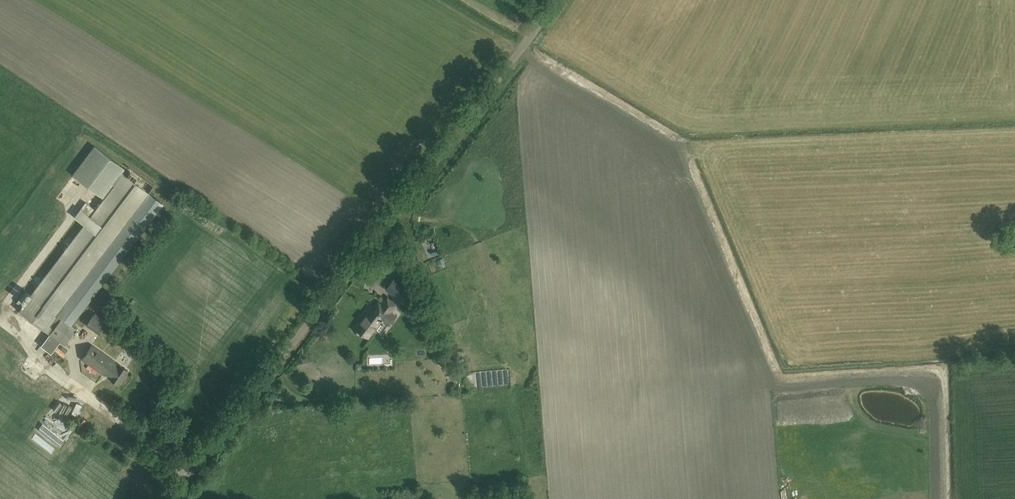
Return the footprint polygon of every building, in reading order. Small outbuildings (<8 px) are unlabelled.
[(122,167),(95,147),(74,174),(101,194),(122,167)] [(74,216),(84,223),(18,311),(48,334),(44,339),(43,338),(41,341),(42,342),(39,346),(50,354),(59,342),(63,344),(75,328),(69,324),(162,203),(147,192),(122,173),(95,209),(85,201),(74,216)] [(403,262),(396,271),(403,276),(410,267),(406,264),(403,262)] [(387,287),(386,288),(395,295),(391,301),(394,303),(398,298),(402,300),(411,289),(395,277),(387,287)] [(383,318),(389,323),(389,324),(395,316),(390,312),(396,304),(394,303),(391,301),(388,298),(382,305),(379,303),(373,310),(371,308),(362,320),(361,319),(354,328),(361,333),(362,332),(369,337),(374,329),(383,318)] [(11,307),(4,311),(9,320),(16,316),(11,307)] [(107,322),(87,307),(79,319),(99,334),(107,322)] [(118,384),(127,370),(117,363),(117,364),(114,362),(115,360),(91,345),(81,360),(104,376),(105,374),(108,376),(108,377),(118,384)] [(130,366),(137,357),(128,350),(120,359),(130,366)] [(88,421),(80,415),(73,426),(81,431),(88,421)]
